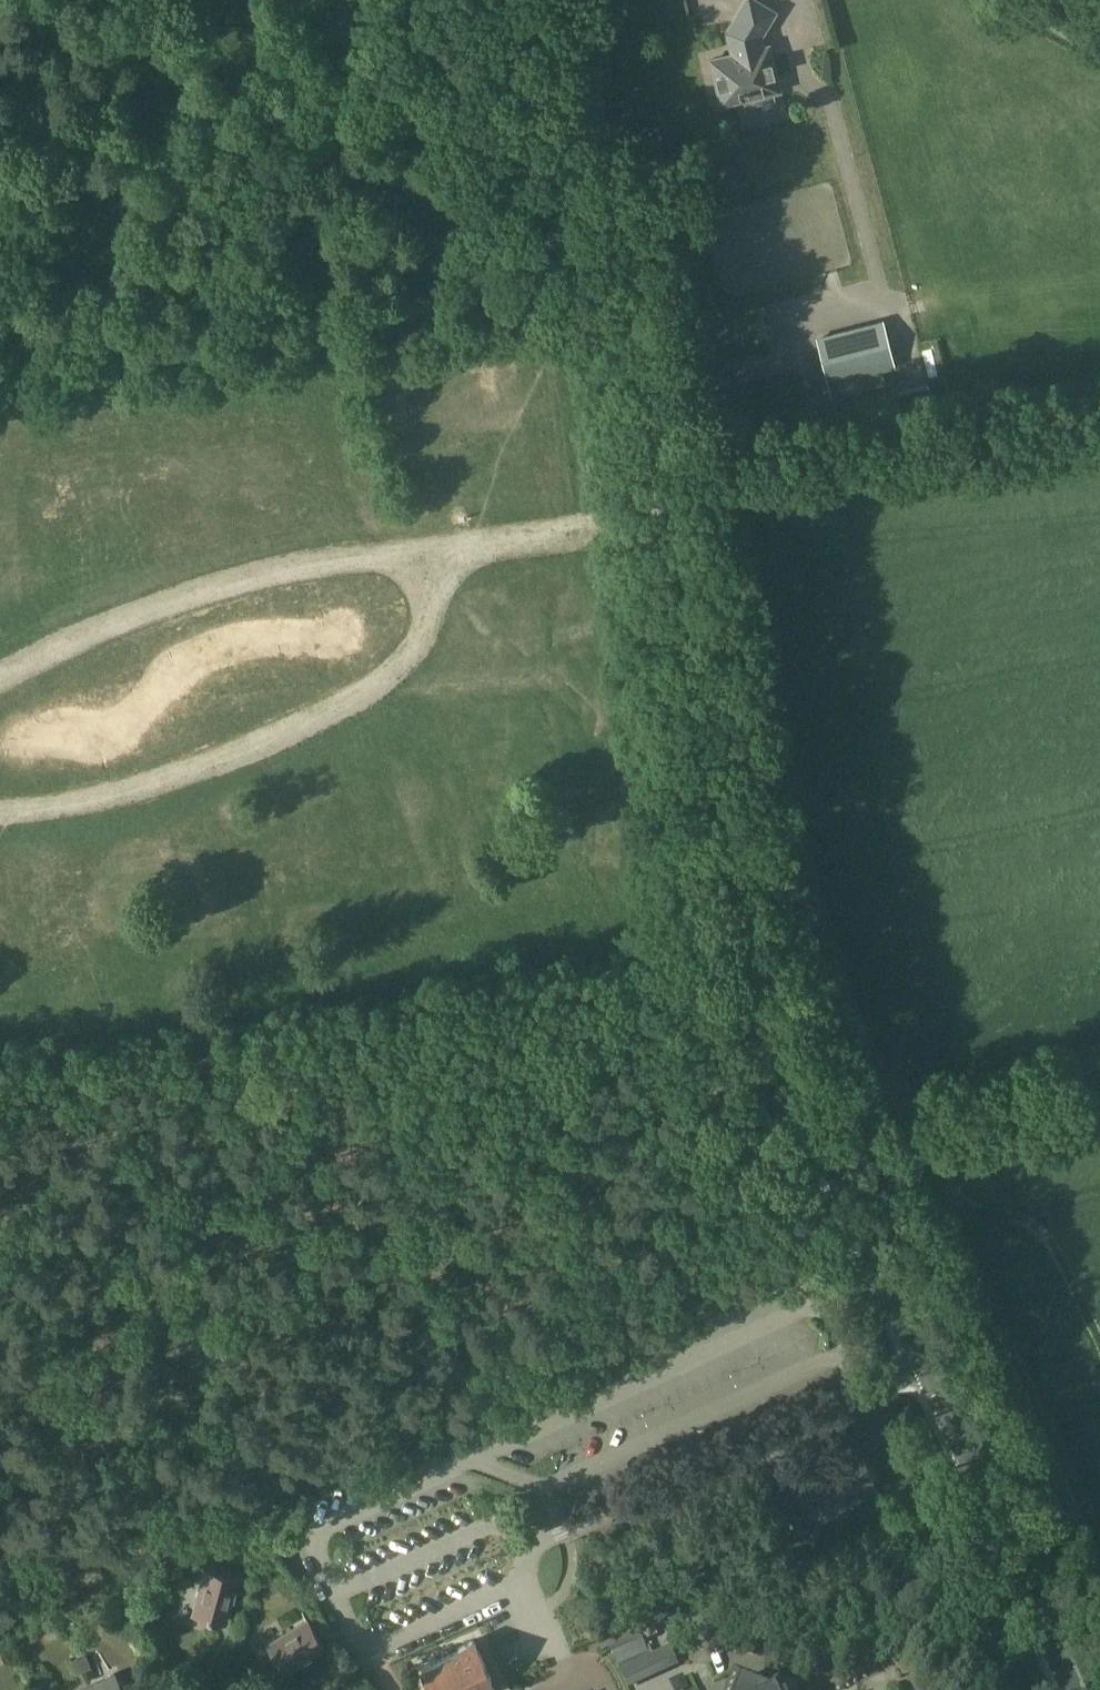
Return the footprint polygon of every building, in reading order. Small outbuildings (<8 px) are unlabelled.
[(738,52),(712,58),(723,101),(744,96),(746,104),(775,97),(773,89),(779,88),(768,45),(762,46),(760,34),(774,11),(757,0),(746,0),(728,29),(731,43),(735,42),(738,52)] [(883,322),(817,339),(832,395),(897,378),(883,322)] [(707,724),(711,746),(721,745),(717,722),(707,724)] [(835,1504),(877,1485),(863,1454),(812,1477),(810,1473),(796,1479),(807,1504),(830,1494),(835,1504)] [(205,1569),(194,1614),(224,1622),(236,1578),(205,1569)] [(307,1620),(268,1645),(284,1672),(324,1647),(307,1620)] [(679,1668),(670,1648),(651,1656),(641,1634),(608,1649),(626,1689),(631,1689),(679,1668)] [(421,1667),(432,1689),(500,1689),(475,1637),(458,1645),(460,1649),(421,1667)] [(93,1689),(122,1689),(115,1673),(90,1685),(93,1689)]
